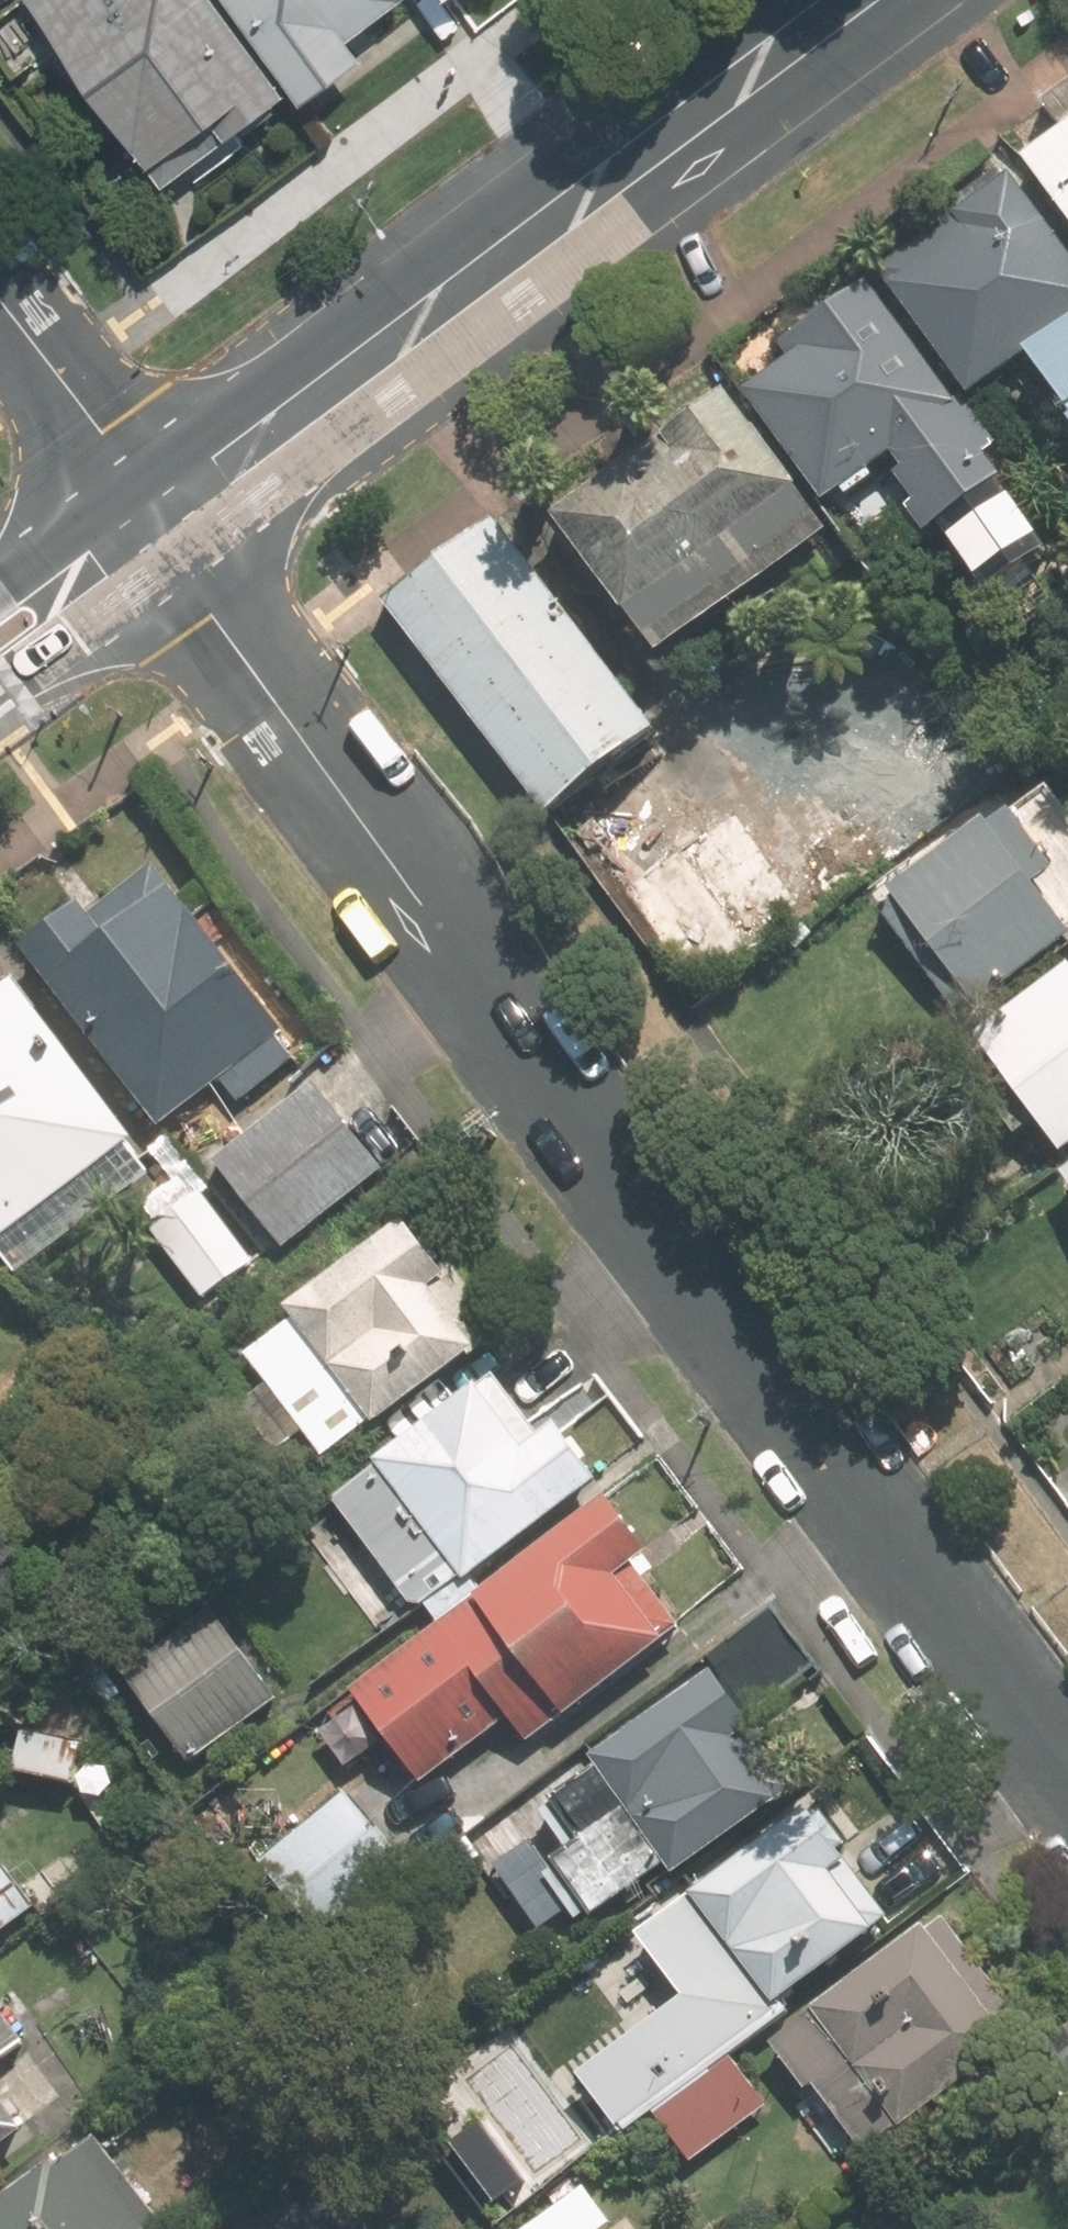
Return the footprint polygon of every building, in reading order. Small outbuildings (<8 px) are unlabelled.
[(172,175),(288,93),(221,0),(46,0),(172,175)] [(302,68),(397,0),(253,0),(302,68)] [(1052,96),(1067,117),(1021,153),(1067,215),(1067,84),(1052,96)] [(1015,163),(965,198),(974,210),(896,265),(985,392),(1046,349),(1067,380),(1067,239),(1015,163)] [(1020,469),(877,275),(792,338),(807,358),(764,389),(845,500),(893,465),(939,528),(1020,469)] [(843,515),(736,382),(573,512),(680,646),(843,515)] [(1064,541),(1022,487),(959,536),(1001,591),(1064,541)] [(503,512),(390,598),(555,816),(669,730),(503,512)] [(790,888),(681,737),(573,815),(682,966),(790,888)] [(1041,789),(904,892),(988,1005),(1067,945),(1067,909),(1050,884),(1067,870),(1067,825),(1041,789)] [(95,899),(30,947),(165,1129),(226,1084),(240,1103),(305,1054),(164,864),(103,910),(95,899)] [(991,1036),(1067,1137),(1067,977),(991,1036)] [(25,1282),(174,1171),(32,979),(0,1002),(0,1248),(25,1282)] [(392,1170),(322,1082),(225,1159),(295,1247),(392,1170)] [(425,1213),(299,1309),(252,1345),(335,1454),(383,1418),(387,1423),(512,1327),(425,1213)] [(421,1611),(618,1481),(576,1419),(552,1435),(519,1385),(346,1498),(421,1611)] [(621,1494),(490,1591),(450,1620),(365,1683),(434,1778),(519,1715),(541,1745),(581,1715),(693,1633),(643,1566),(663,1551),(621,1494)] [(284,1696),(230,1625),(139,1693),(192,1765),(284,1696)] [(586,1919),(675,1859),(687,1876),(795,1803),(747,1732),(769,1718),(734,1667),(604,1755),(611,1765),(554,1803),(581,1842),(549,1864),(586,1919)] [(351,1790),(265,1858),(321,1930),(408,1863),(351,1790)] [(832,1799),(701,1895),(650,1931),(695,1992),(591,2068),(637,2131),(667,2109),(739,2057),(792,2018),(783,2005),(903,1917),(858,1855),(869,1848),(832,1799)] [(0,1858),(0,1945),(68,1894),(26,1838),(0,1858)] [(952,1915),(782,2041),(817,2089),(825,2083),(877,2153),(998,2064),(989,2053),(1031,2022),(952,1915)] [(0,1999),(0,2157),(43,2123),(1,2072),(36,2043),(0,1999)] [(739,2057),(667,2109),(705,2159),(776,2106),(739,2057)] [(172,2216),(102,2128),(0,2209),(0,2228),(155,2228),(172,2216)]
